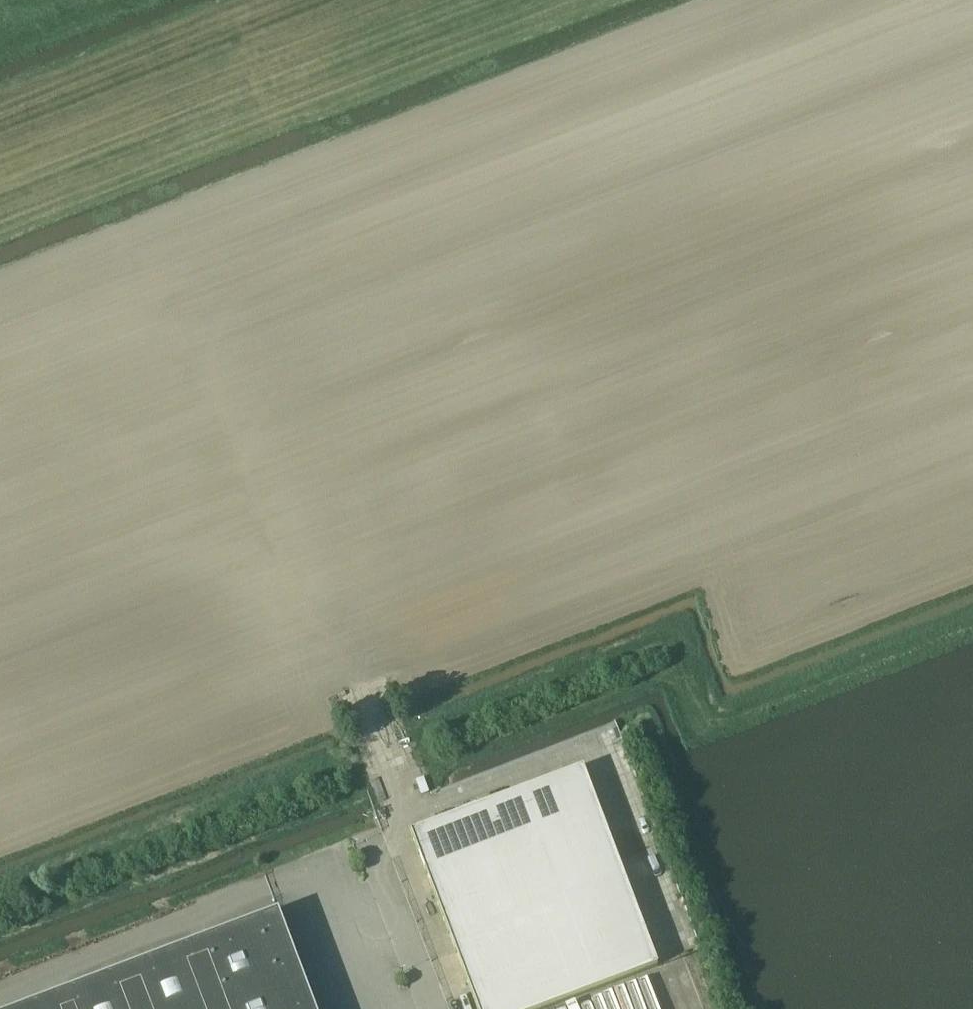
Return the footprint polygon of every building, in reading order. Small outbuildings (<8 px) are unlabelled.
[(411,834),(477,1008),(546,1008),(658,967),(583,769),(411,834)] [(28,1008),(314,1008),(279,914),(28,1008)]
